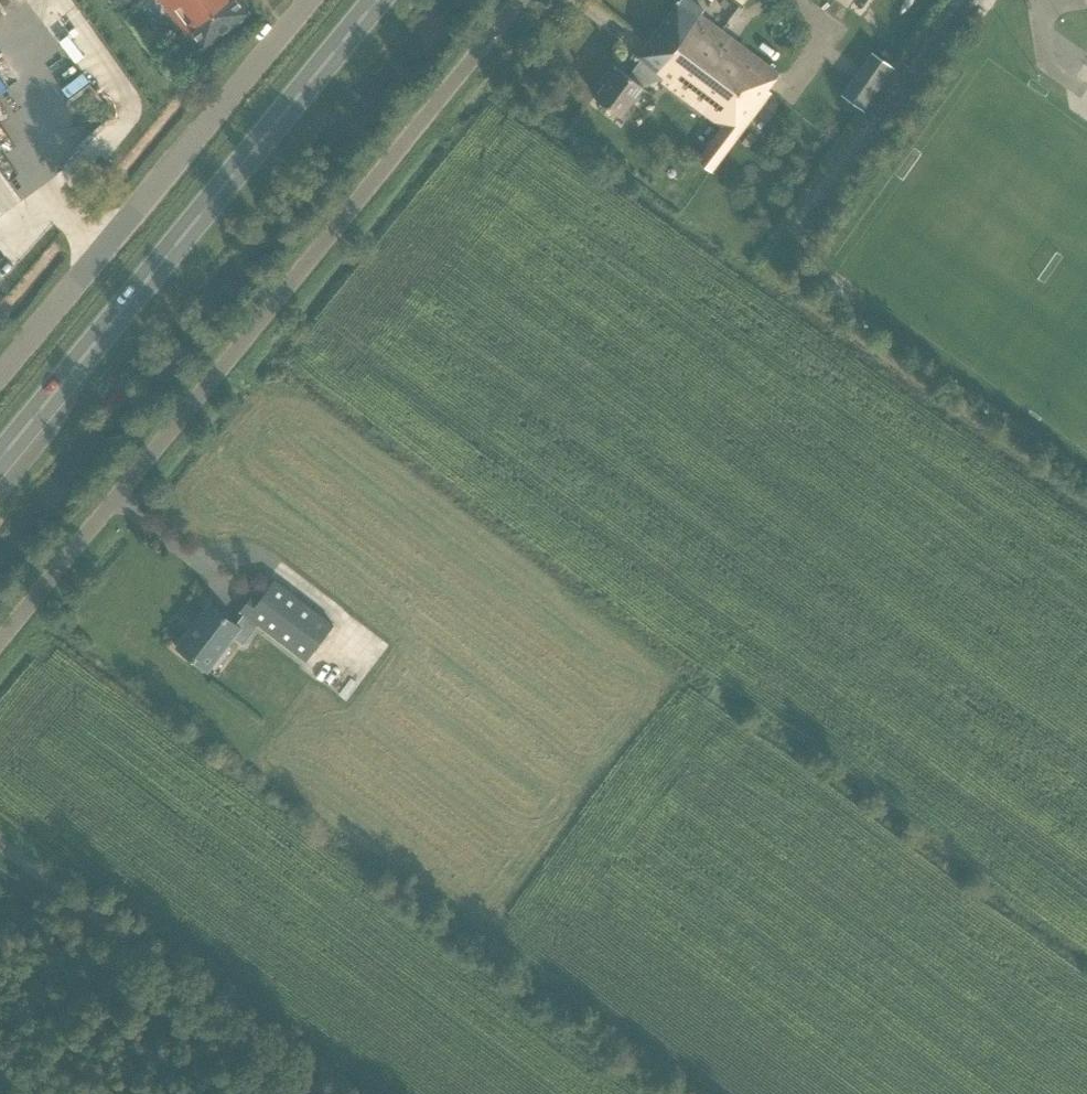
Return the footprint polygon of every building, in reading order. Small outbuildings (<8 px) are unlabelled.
[(200,52),(253,11),(245,0),(161,0),(200,52)] [(771,93),(768,90),(780,74),(701,15),(704,11),(690,0),(680,0),(635,61),(639,64),(630,76),(619,67),(596,97),(621,117),(644,87),(643,86),(652,74),(723,127),(698,161),(712,172),(771,93)] [(69,38),(59,45),(74,66),(84,59),(69,38)] [(896,68),(873,53),(843,95),(866,111),(896,68)] [(68,64),(59,87),(77,94),(86,71),(68,64)] [(248,617),(240,628),(210,605),(178,648),(208,671),(234,638),(244,645),(259,625),(306,661),(334,625),(276,580),(262,599),(255,593),(241,612),(248,617)]
